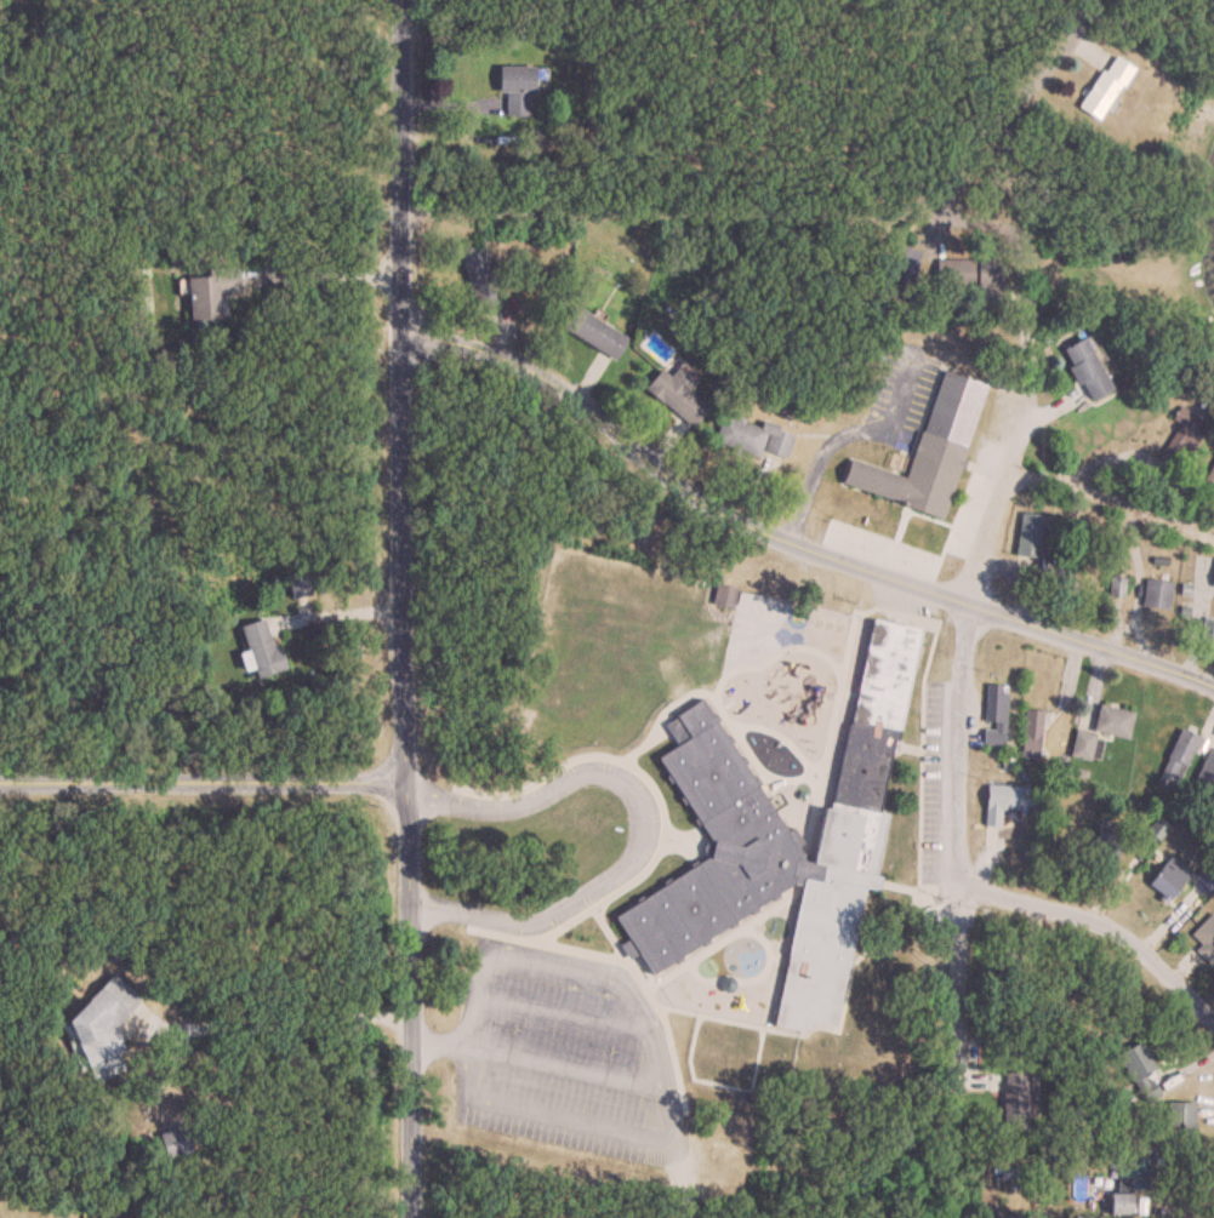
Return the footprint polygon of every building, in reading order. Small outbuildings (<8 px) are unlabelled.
[(1131,67),(1110,54),(1075,107),(1097,120),(1131,67)] [(531,65),(496,65),(496,91),(506,91),(506,115),(531,115),(531,65)] [(499,300),(482,242),(458,250),(475,308),(499,300)] [(237,268),(186,271),(188,320),(224,318),(222,292),(238,291),(237,268)] [(561,328),(614,360),(627,339),(574,306),(561,328)] [(1060,347),(1085,402),(1110,391),(1084,336),(1060,347)] [(687,393),(695,382),(675,368),(670,376),(660,369),(643,391),(693,427),(707,408),(687,393)] [(908,478),(848,460),(841,486),(945,516),(984,383),(939,370),(908,478)] [(783,464),(792,436),(723,413),(714,441),(783,464)] [(1176,414),(1167,452),(1193,459),(1203,420),(1176,414)] [(1213,480),(1213,460),(1205,476),(1213,480)] [(1021,511),(1014,554),(1036,557),(1045,508),(1033,506),(1033,513),(1021,511)] [(305,573),(287,577),(291,597),(309,593),(305,573)] [(1141,605),(1167,611),(1173,583),(1147,577),(1141,605)] [(712,604),(731,608),(735,589),(717,585),(712,604)] [(238,625),(245,651),(237,653),(242,671),(251,669),(254,677),(284,669),(269,617),(238,625)] [(1210,658),(1213,646),(1213,621),(1207,618),(1194,652),(1210,658)] [(699,702),(662,726),(677,748),(656,761),(709,841),(703,846),(701,851),(706,858),(611,916),(626,939),(615,945),(626,962),(637,955),(649,974),(793,885),(800,886),(770,1028),(798,1034),(799,1029),(809,1031),(811,1022),(833,1027),(862,890),(877,892),(880,876),(874,874),(887,814),(876,812),(891,739),(896,739),(919,630),(872,621),(831,813),(822,811),(810,864),(798,860),(799,852),(699,702)] [(983,745),(1005,746),(1007,685),(985,684),(983,745)] [(1127,740),(1133,712),(1098,705),(1092,733),(1075,729),(1069,756),(1098,762),(1103,735),(1127,740)] [(1041,710),(1022,710),(1022,751),(1041,751),(1041,710)] [(1201,739),(1182,729),(1159,770),(1179,780),(1201,739)] [(1213,787),(1213,749),(1211,748),(1197,781),(1213,788),(1213,787)] [(1032,811),(1033,787),(985,786),(984,827),(999,827),(999,810),(1032,811)] [(1165,901),(1185,880),(1166,862),(1146,884),(1165,901)] [(1213,959),(1213,916),(1211,913),(1190,934),(1201,945),(1195,951),(1209,965),(1213,959)] [(881,976),(906,949),(892,936),(867,962),(881,976)] [(122,1050),(111,1027),(138,1001),(113,975),(108,977),(62,1021),(92,1087),(125,1071),(117,1055),(122,1050)] [(1117,1054),(1142,1103),(1159,1095),(1149,1075),(1155,1072),(1140,1042),(1117,1054)] [(1001,1129),(1026,1129),(1026,1073),(1001,1073),(1001,1129)] [(1193,1138),(1193,1103),(1166,1103),(1166,1138),(1193,1138)] [(189,1153),(183,1127),(156,1134),(163,1160),(189,1153)] [(1146,1188),(1146,1160),(1117,1160),(1117,1188),(1146,1188)] [(1129,1216),(1129,1194),(1107,1194),(1107,1216),(1129,1216)]
